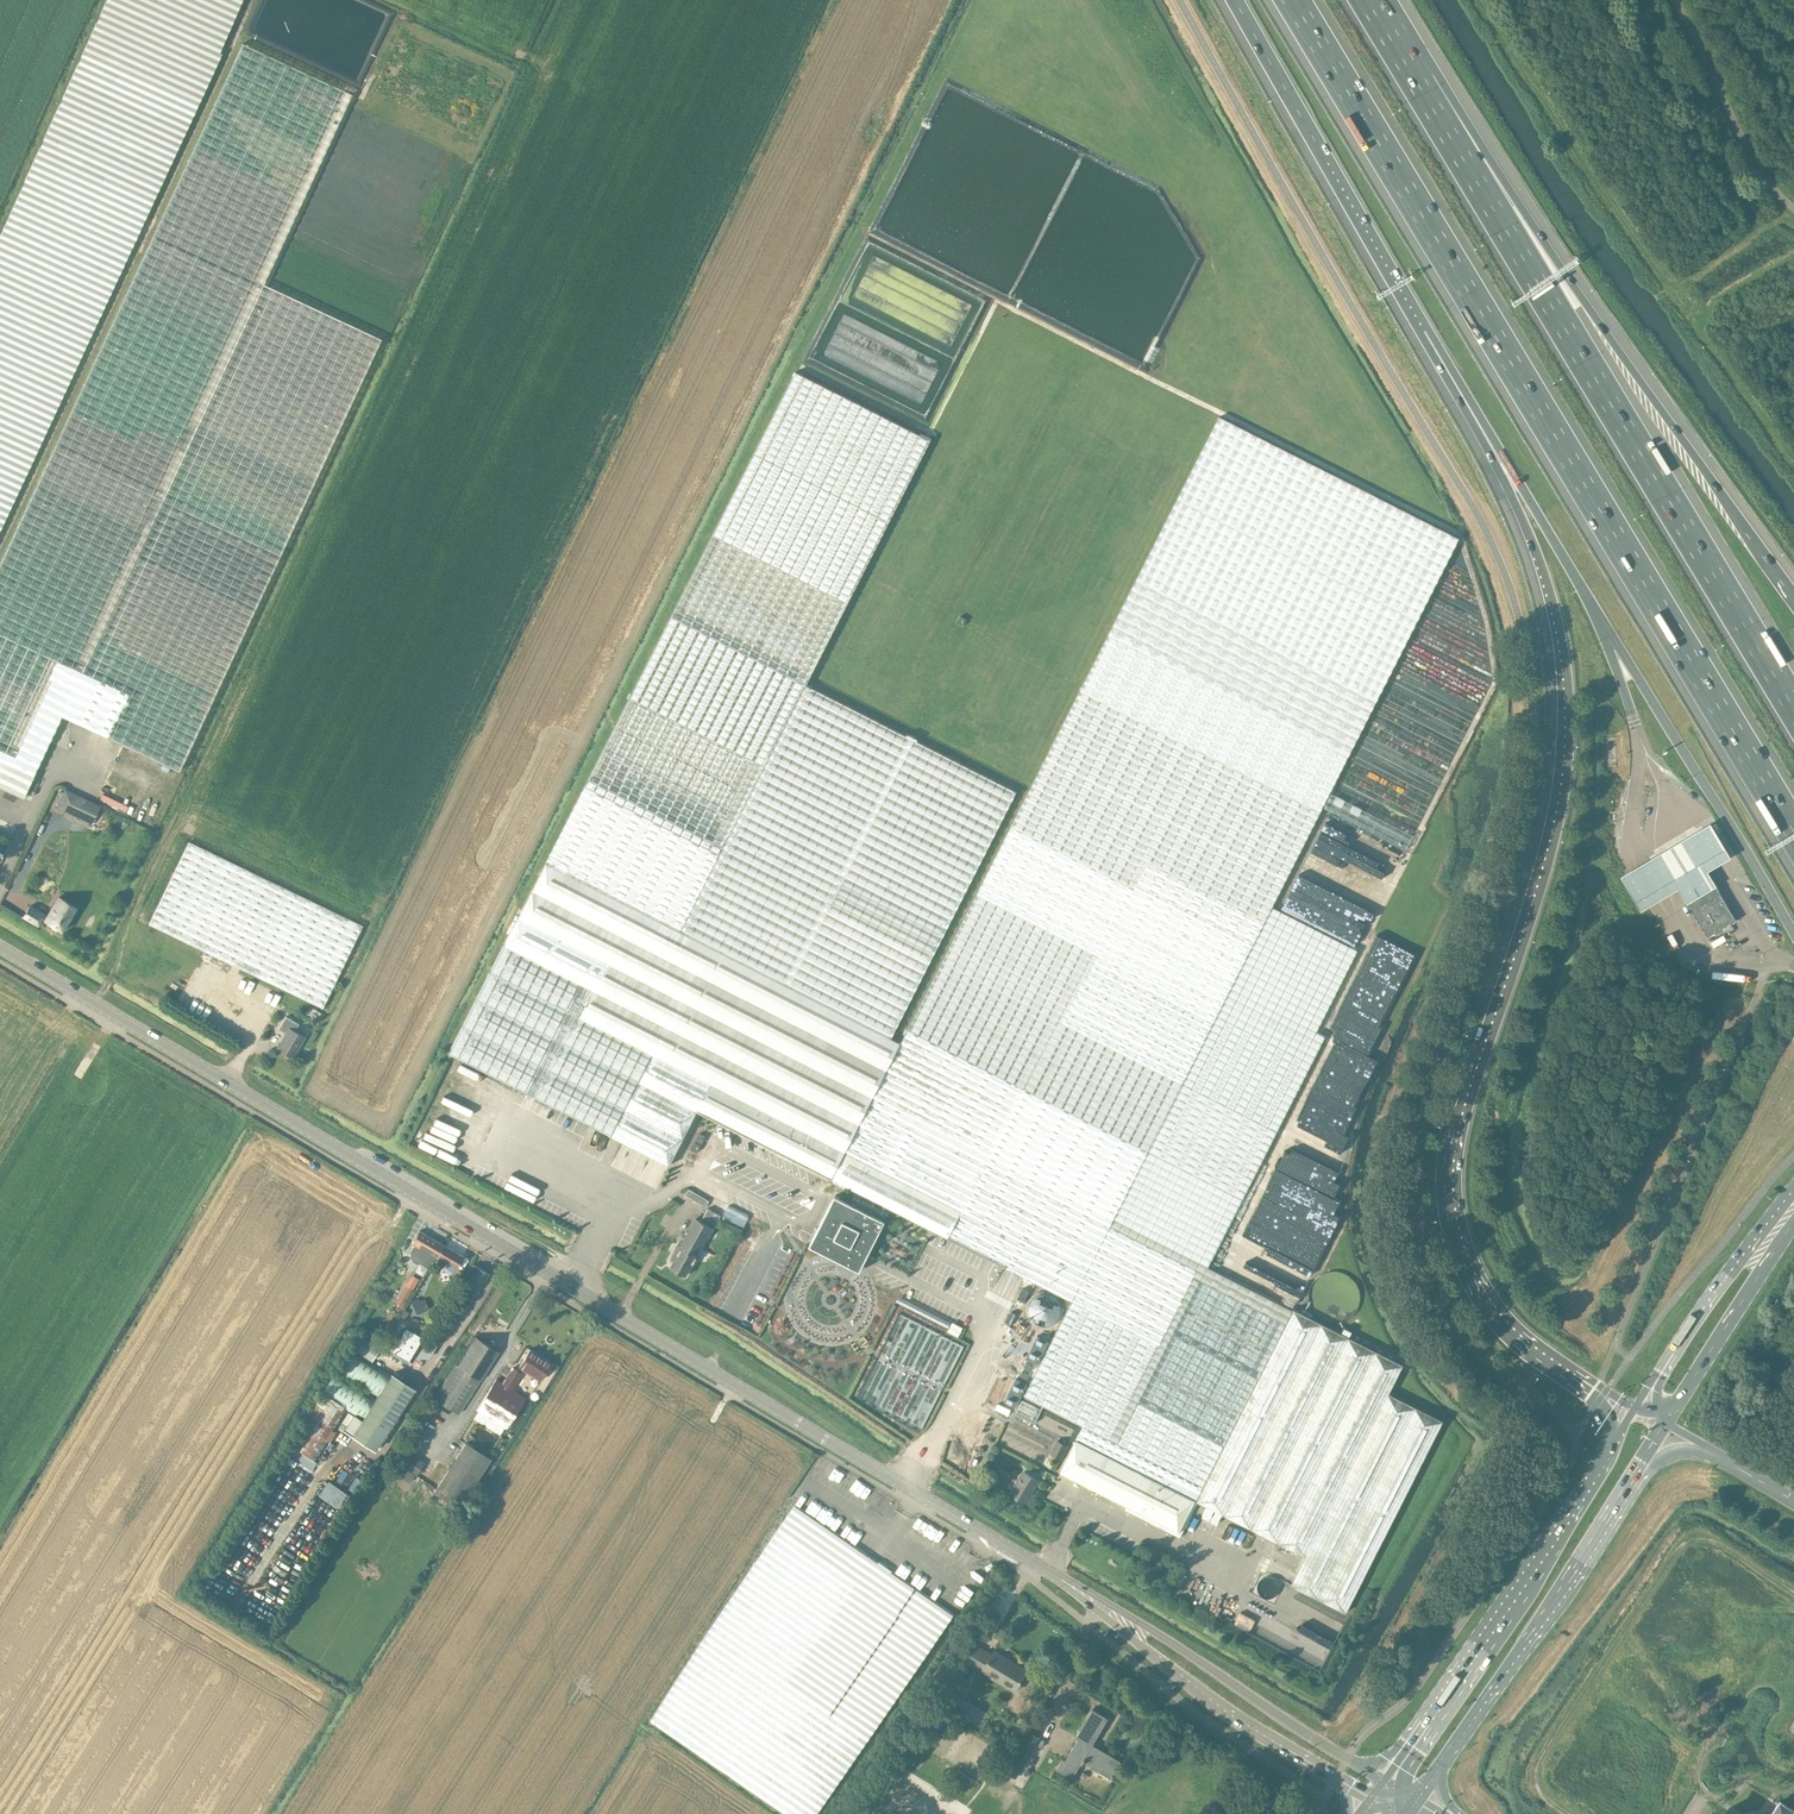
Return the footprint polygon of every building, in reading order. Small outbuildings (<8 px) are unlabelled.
[(54,416),(137,237),(220,57),(216,55),(241,0),(105,0),(21,185),(0,234),(0,531),(54,416)] [(24,800),(37,773),(63,716),(118,597),(164,499),(265,284),(346,111),(353,95),(243,44),(236,59),(0,566),(0,788),(24,800)] [(118,597),(63,716),(71,719),(178,770),(259,597),(381,338),(265,284),(164,499),(118,597)] [(1335,780),(1427,597),(1448,555),(1458,538),(1219,416),(1209,434),(1127,597),(1025,798),(901,1043),(890,1038),(1015,793),(915,743),(916,741),(906,736),(905,738),(804,687),(850,597),(929,440),(922,437),(919,435),(918,437),(794,374),(680,597),(449,1053),(670,1165),(697,1110),(874,1200),(868,1212),(835,1195),(809,1245),(843,1262),(845,1259),(854,1263),(860,1250),(868,1254),(885,1221),(873,1214),(879,1203),(1072,1300),(1024,1395),(1083,1425),(1076,1439),(1059,1472),(1127,1506),(1125,1509),(1180,1537),(1198,1501),(1305,1556),(1291,1584),(1346,1611),(1442,1419),(1388,1392),(1403,1364),(1312,1319),(1293,1309),(1208,1266),(1325,1036),(1316,1031),(1357,949),(1272,906),(1335,780)] [(959,616),(956,622),(963,625),(966,619),(959,616)] [(65,787),(58,805),(93,820),(100,802),(65,787)] [(1675,884),(1686,901),(1687,900),(1688,902),(1714,886),(1714,885),(1715,884),(1705,865),(1729,852),(1709,818),(1621,871),(1642,905),(1675,884)] [(362,925),(189,841),(149,924),(322,1008),(362,925)] [(1687,902),(1707,936),(1735,920),(1735,921),(1737,920),(1736,918),(1735,918),(1716,886),(1716,885),(1715,884),(1714,885),(1714,886),(1688,902),(1687,900),(1686,901),(1687,903),(1687,902)] [(45,916),(30,907),(23,918),(38,927),(42,921),(62,933),(76,909),(59,898),(46,918),(44,917),(45,916)] [(286,1033),(277,1048),(292,1057),(304,1037),(295,1031),(299,1024),(286,1016),(278,1029),(286,1033)] [(699,1133),(695,1139),(702,1143),(705,1136),(699,1133)] [(694,1142),(691,1148),(697,1152),(700,1145),(694,1142)] [(728,1206),(723,1216),(744,1226),(749,1216),(728,1206)] [(674,1260),(670,1266),(678,1271),(677,1272),(684,1277),(685,1275),(686,1276),(713,1227),(720,1215),(708,1208),(701,1220),(696,1218),(681,1245),(679,1244),(671,1258),(674,1260)] [(419,1231),(412,1243),(416,1245),(416,1246),(413,1247),(410,1252),(410,1259),(417,1263),(420,1262),(420,1263),(429,1268),(433,1261),(434,1261),(435,1260),(435,1264),(441,1267),(444,1266),(446,1262),(456,1268),(463,1256),(419,1231)] [(464,1281),(457,1291),(449,1304),(458,1310),(462,1312),(469,1298),(472,1300),(489,1273),(477,1266),(473,1263),(462,1280),(464,1281)] [(405,1284),(395,1303),(404,1308),(414,1289),(413,1289),(405,1284)] [(1022,1287),(1017,1298),(1024,1301),(1029,1291),(1022,1287)] [(418,1297),(410,1301),(417,1314),(429,1308),(424,1298),(420,1301),(418,1297)] [(409,1312),(404,1309),(400,1316),(405,1319),(409,1312)] [(766,1325),(774,1330),(779,1322),(770,1317),(766,1325)] [(406,1328),(392,1351),(400,1355),(409,1360),(409,1361),(423,1337),(406,1328)] [(360,1335),(352,1348),(371,1360),(379,1347),(360,1335)] [(456,1364),(434,1398),(458,1413),(480,1380),(498,1351),(476,1337),(458,1365),(456,1364)] [(342,1430),(343,1429),(375,1450),(415,1388),(391,1373),(391,1374),(351,1348),(322,1393),(353,1414),(348,1411),(342,1421),(346,1424),(345,1425),(341,1422),(338,1428),(342,1430)] [(530,1349),(519,1366),(540,1379),(551,1362),(530,1349)] [(505,1428),(525,1397),(512,1389),(522,1374),(512,1367),(502,1383),(496,1379),(477,1410),(505,1428)] [(322,1394),(291,1445),(316,1460),(346,1410),(322,1394)] [(1042,1409),(1022,1399),(1015,1413),(1035,1423),(1042,1409)] [(1057,1439),(1050,1453),(1061,1459),(1069,1445),(1057,1439)] [(465,1443),(434,1491),(459,1507),(490,1458),(465,1443)] [(1023,1469),(1009,1492),(1028,1504),(1034,1493),(1032,1492),(1040,1479),(1023,1469)] [(347,1493),(328,1480),(318,1494),(337,1507),(347,1493)] [(1157,1560),(1154,1567),(1160,1570),(1164,1563),(1157,1560)] [(1170,1567),(1166,1573),(1173,1576),(1176,1570),(1170,1567)] [(965,1661),(1015,1691),(1028,1669),(994,1650),(992,1654),(976,1644),(965,1661)] [(958,1668),(943,1659),(927,1687),(941,1696),(958,1668)] [(1063,1758),(1056,1769),(1072,1778),(1082,1761),(1110,1778),(1121,1760),(1093,1744),(1108,1717),(1092,1708),(1075,1737),(1078,1738),(1065,1759),(1063,1758)] [(964,1711),(959,1719),(968,1724),(972,1716),(964,1711)] [(999,1768),(1016,1778),(1040,1737),(1024,1727),(999,1768)] [(1780,1799),(1770,1813),(1793,1813),(1793,1808),(1780,1799)]
